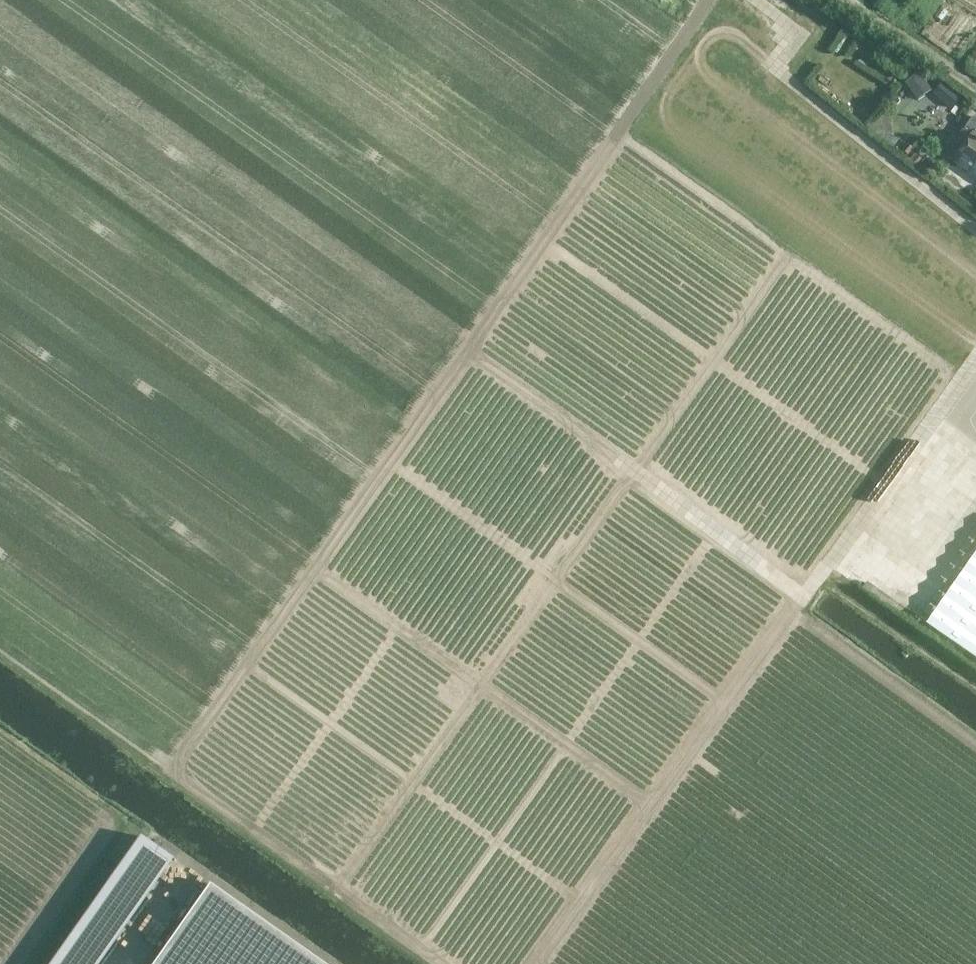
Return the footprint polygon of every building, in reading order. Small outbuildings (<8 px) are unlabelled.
[(912,97),(931,88),(923,70),(903,79),(912,97)] [(942,83),(933,94),(938,98),(947,87),(942,83)] [(929,90),(916,98),(922,107),(935,99),(929,90)] [(959,136),(948,152),(955,158),(954,159),(975,175),(975,119),(973,116),(959,136)] [(945,597),(975,618),(975,552),(945,597)] [(63,956),(67,958),(71,952),(80,958),(83,954),(100,963),(101,963),(170,851),(138,832),(63,956)] [(211,885),(155,963),(324,963),(211,885)]
